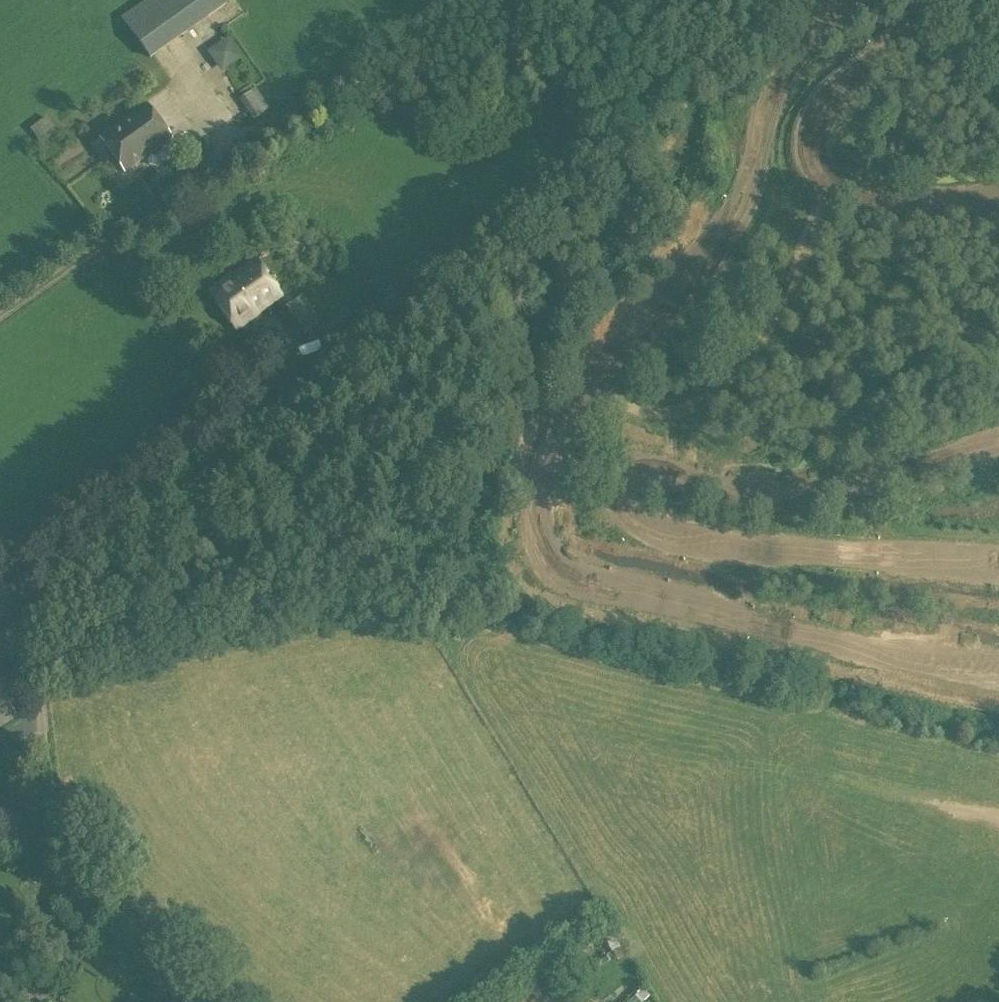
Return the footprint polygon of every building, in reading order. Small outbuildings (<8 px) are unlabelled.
[(226,5),(223,0),(147,0),(121,18),(150,59),(226,5)] [(228,37),(206,52),(221,73),(242,58),(228,37)] [(269,107),(263,99),(247,111),(253,119),(269,107)] [(124,171),(170,137),(146,104),(100,138),(124,171)] [(35,143),(53,133),(44,116),(26,126),(35,143)] [(235,326),(279,295),(254,260),(210,291),(235,326)] [(298,339),(321,322),(303,296),(279,312),(298,339)] [(355,324),(344,309),(321,326),(331,341),(355,324)] [(22,711),(4,684),(0,687),(0,726),(22,711)] [(619,948),(608,929),(602,933),(613,952),(619,948)] [(637,994),(644,1001),(650,996),(643,989),(637,994)]
